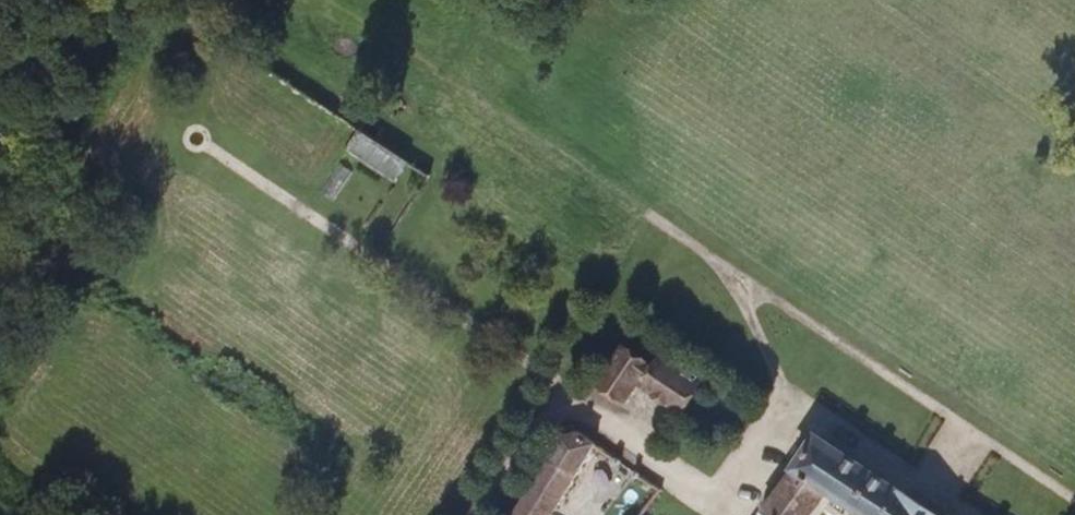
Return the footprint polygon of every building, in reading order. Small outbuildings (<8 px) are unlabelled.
[(401,175),(411,152),(359,130),(350,152),(401,175)] [(655,368),(623,346),(597,384),(625,403),(638,384),(680,412),(700,383),(661,358),(655,368)] [(596,444),(578,432),(563,436),(513,514),(552,514),(557,507),(596,444)] [(900,489),(816,433),(793,468),(794,469),(765,512),(769,514),(812,514),(828,492),(862,514),(939,514),(900,489)]
